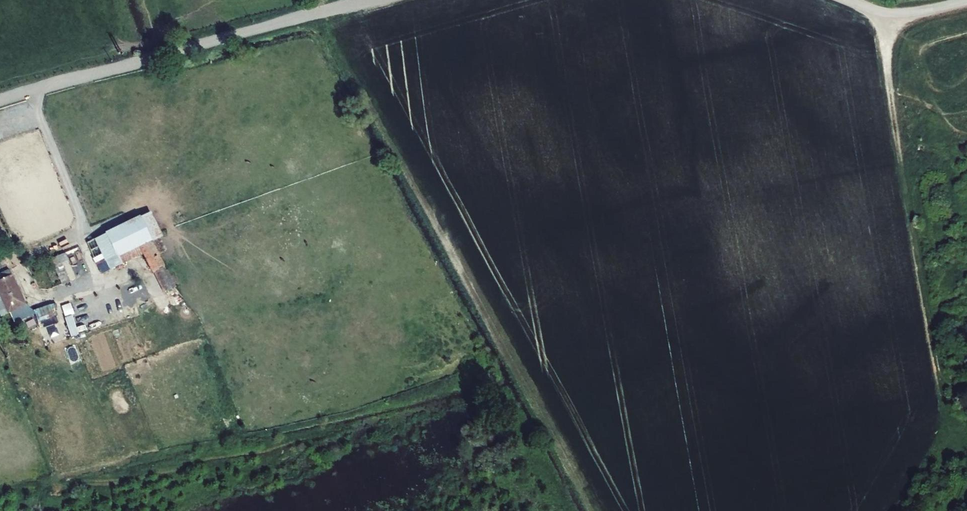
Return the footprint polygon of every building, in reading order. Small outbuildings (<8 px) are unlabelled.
[(162,236),(150,212),(105,233),(120,264),(143,253),(140,246),(152,241),(158,254),(166,250),(160,238),(162,236)] [(100,273),(120,264),(105,233),(93,239),(102,259),(95,262),(100,273)] [(85,243),(95,262),(102,259),(93,239),(85,243)] [(152,241),(140,246),(143,253),(152,273),(154,272),(164,267),(158,254),(152,241)] [(72,273),(89,266),(79,245),(63,253),(72,273)] [(59,280),(68,276),(58,255),(50,259),(59,280)] [(28,301),(11,266),(2,271),(4,276),(0,278),(0,287),(9,306),(11,310),(28,302),(28,301)] [(92,272),(89,266),(72,273),(75,279),(92,272)] [(176,287),(166,266),(164,267),(154,272),(164,293),(176,287)] [(39,307),(42,318),(62,311),(59,301),(39,307)] [(122,322),(124,332),(132,330),(131,321),(122,322)] [(242,418),(244,433),(253,432),(251,417),(242,418)]
